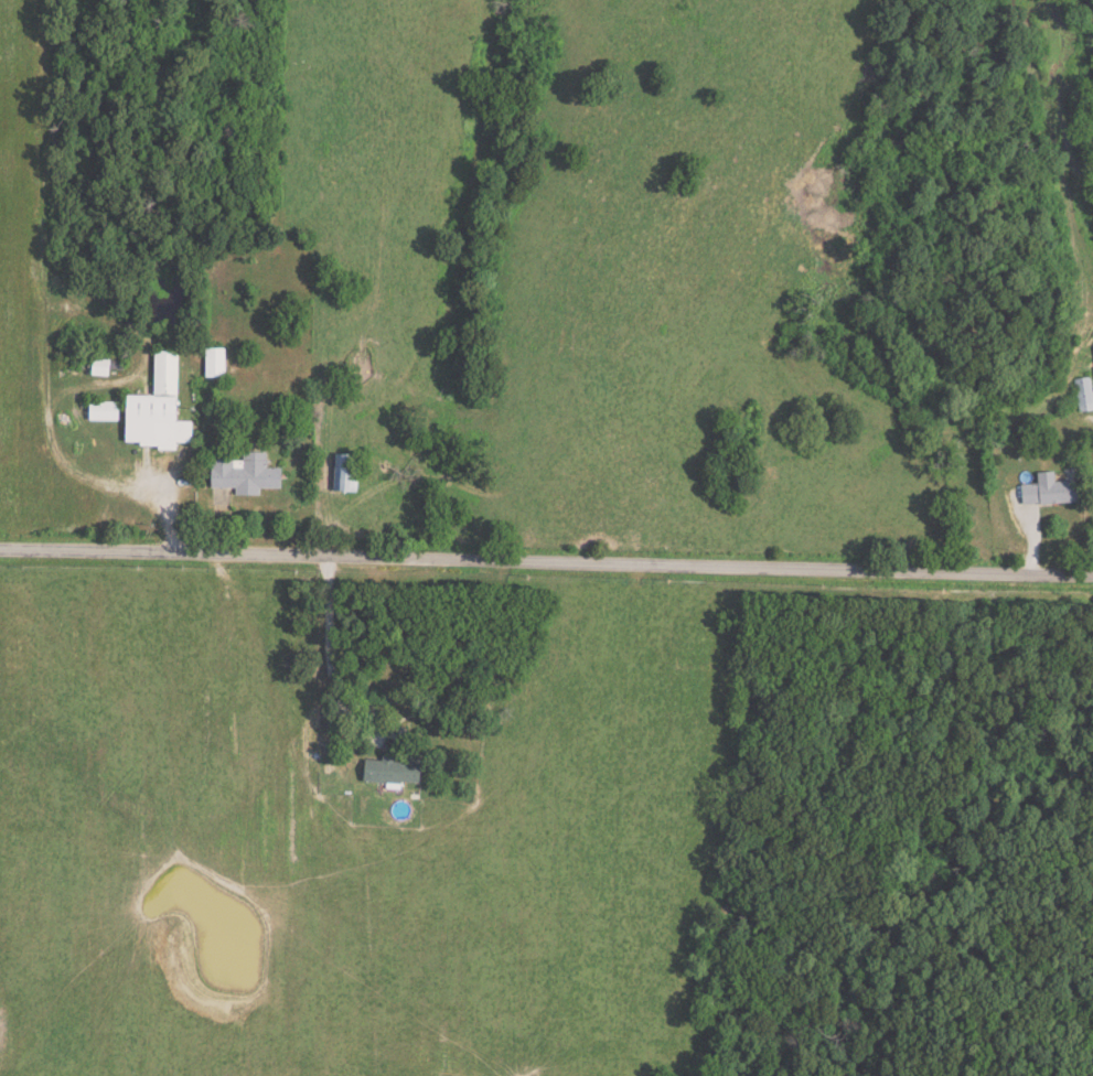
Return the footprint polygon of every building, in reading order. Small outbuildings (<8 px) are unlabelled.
[(206,377),(228,377),(228,347),(206,347),(206,377)] [(182,351),(154,350),(153,396),(127,395),(126,441),(144,441),(144,449),(179,450),(179,442),(195,442),(196,420),(181,420),(182,351)] [(1077,378),(1077,412),(1092,412),(1092,378),(1077,378)] [(122,401),(94,401),(94,420),(122,420),(122,401)] [(211,458),(211,487),(238,487),(238,495),(263,495),(263,487),(287,488),(287,467),(269,467),(270,451),(245,451),(244,459),(211,458)] [(339,492),(364,492),(364,454),(339,454),(339,492)] [(1057,505),(1056,472),(1032,473),(1032,486),(1016,486),(1017,506),(1057,505)] [(369,780),(425,782),(426,761),(370,758),(369,780)]
